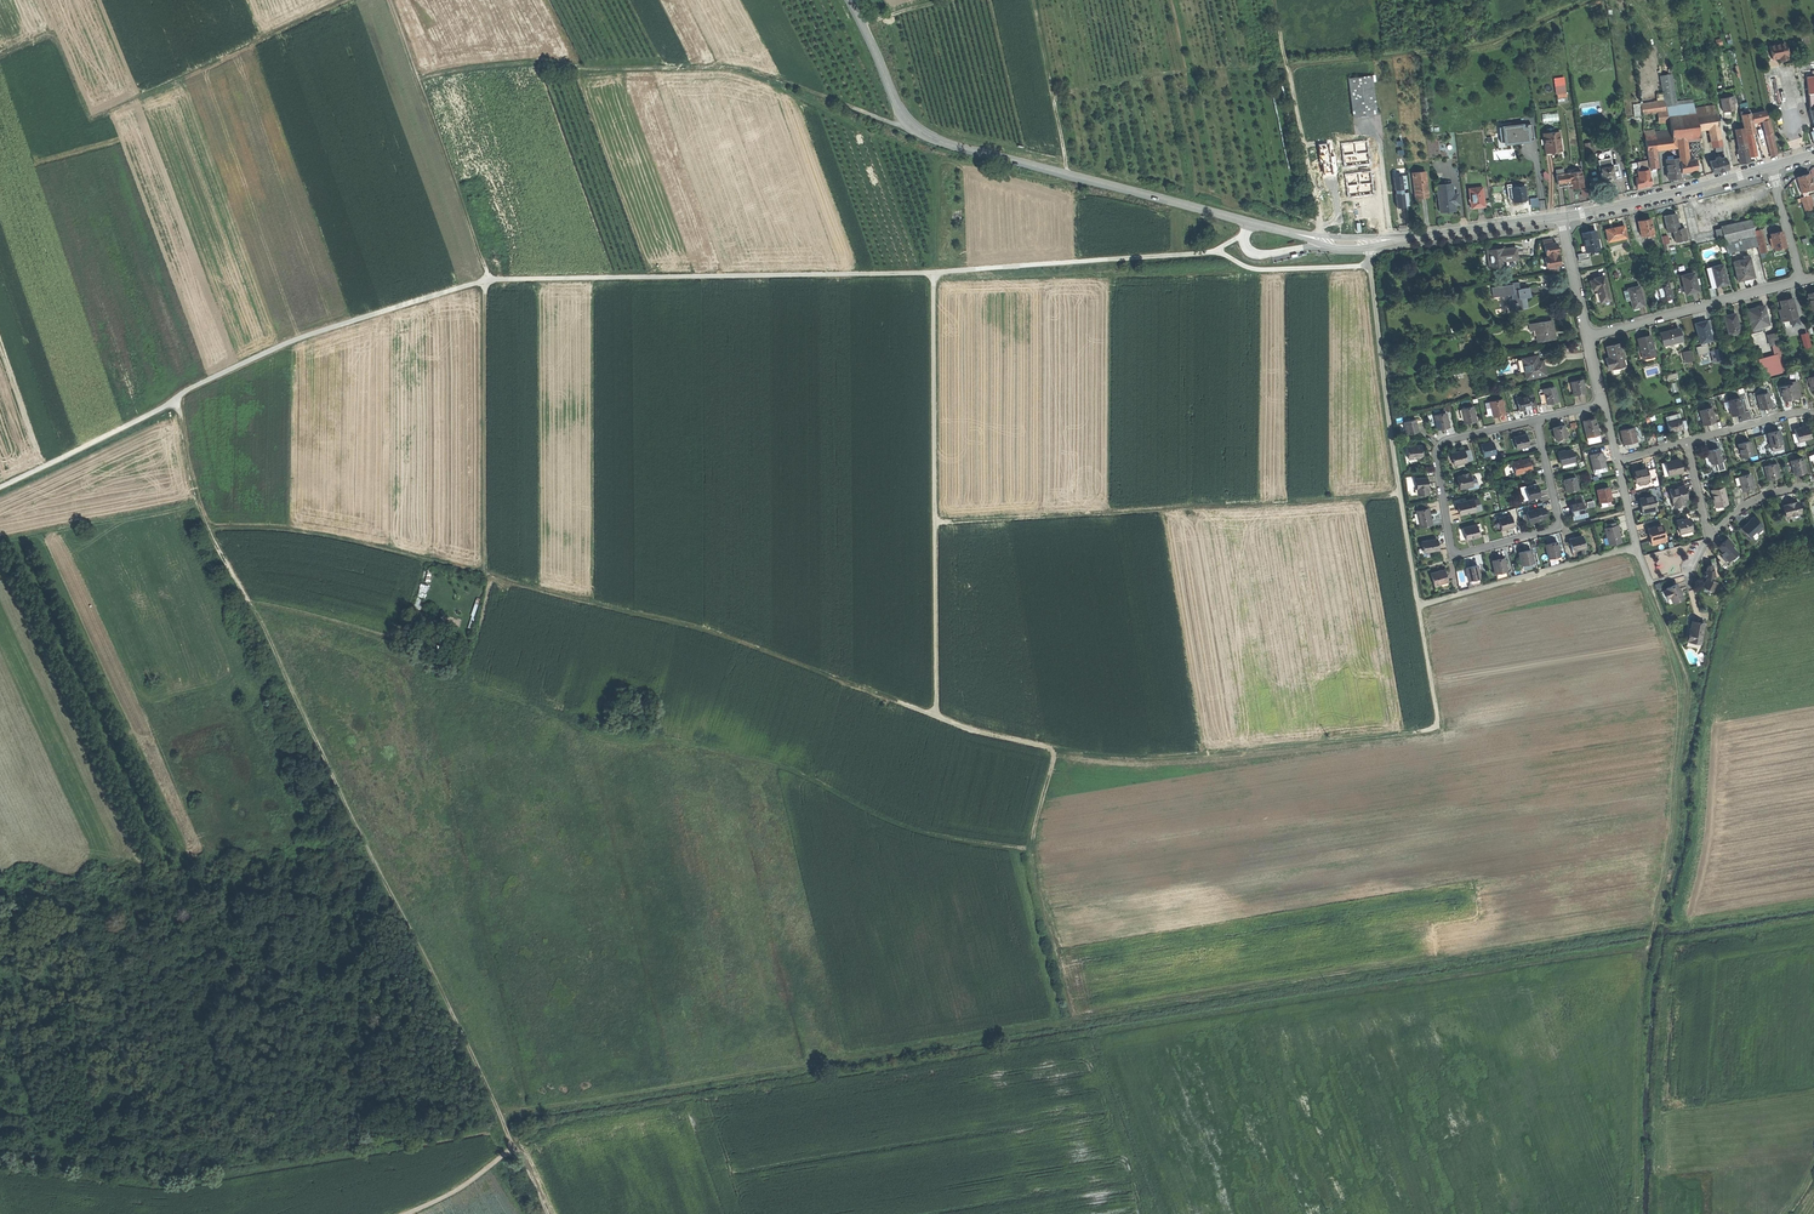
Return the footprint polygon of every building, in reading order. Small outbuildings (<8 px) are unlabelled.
[(1785,43),(1769,46),(1772,59),(1776,58),(1779,57),(1780,60),(1785,59),(1785,58),(1787,56),(1788,56),(1785,43)] [(1678,138),(1678,139),(1689,141),(1694,141),(1701,140),(1701,131),(1697,113),(1696,108),(1694,100),(1679,102),(1674,74),(1661,76),(1664,93),(1658,94),(1658,100),(1645,104),(1642,104),(1644,116),(1659,114),(1660,124),(1671,122),(1673,138),(1678,138)] [(1370,77),(1347,80),(1351,118),(1375,115),(1370,77)] [(1557,99),(1558,104),(1568,102),(1566,93),(1562,94),(1562,98),(1557,99)] [(1721,99),(1723,112),(1729,111),(1735,109),(1733,101),(1732,96),(1721,99)] [(1717,110),(1697,113),(1701,131),(1712,129),(1719,126),(1720,126),(1717,110)] [(1558,111),(1548,113),(1549,121),(1559,119),(1558,111)] [(1750,114),(1752,123),(1756,122),(1762,121),(1767,120),(1765,111),(1750,114)] [(1745,134),(1746,134),(1752,133),(1754,133),(1756,132),(1755,130),(1752,123),(1750,114),(1742,116),(1745,134)] [(1769,119),(1767,120),(1762,121),(1766,135),(1772,133),(1773,133),(1769,119)] [(1521,123),(1499,125),(1501,144),(1527,141),(1527,139),(1534,139),(1532,123),(1521,125),(1521,123)] [(1723,146),(1719,126),(1712,129),(1714,147),(1717,147),(1723,146)] [(1740,143),(1741,148),(1747,147),(1745,138),(1743,128),(1736,130),(1738,143),(1740,143)] [(1656,132),(1657,138),(1663,137),(1673,136),(1672,130),(1656,132)] [(1545,152),(1561,150),(1560,138),(1559,132),(1543,134),(1545,152)] [(1746,134),(1747,142),(1754,141),(1752,133),(1746,134)] [(1777,154),(1772,133),(1766,135),(1770,156),(1774,155),(1777,154)] [(1673,136),(1663,137),(1664,150),(1680,149),(1678,139),(1673,139),(1673,136)] [(1562,138),(1560,138),(1561,150),(1545,152),(1546,156),(1554,155),(1564,154),(1562,138)] [(1648,150),(1658,150),(1657,138),(1646,139),(1648,150)] [(1680,149),(1681,162),(1692,159),(1689,141),(1678,139),(1680,149)] [(1754,141),(1747,142),(1750,157),(1754,156),(1757,156),(1754,141)] [(1741,148),(1737,149),(1738,154),(1739,158),(1740,164),(1745,163),(1750,162),(1747,147),(1741,148)] [(1655,169),(1661,168),(1658,150),(1648,150),(1651,169),(1655,169)] [(1718,159),(1713,161),(1716,173),(1723,171),(1731,168),(1727,157),(1723,158),(1722,158),(1718,159)] [(1601,161),(1602,167),(1606,166),(1607,168),(1615,166),(1613,158),(1601,161)] [(1680,158),(1668,159),(1670,180),(1675,180),(1682,179),(1680,158)] [(1692,159),(1681,162),(1683,174),(1696,172),(1700,171),(1699,159),(1692,159)] [(1640,163),(1641,172),(1651,170),(1649,161),(1640,163)] [(1602,167),(1605,181),(1614,179),(1623,177),(1620,165),(1615,166),(1607,168),(1606,166),(1602,167)] [(1647,188),(1653,186),(1651,170),(1641,172),(1642,178),(1638,179),(1639,189),(1647,188)] [(1413,174),(1416,198),(1423,197),(1429,197),(1426,172),(1413,174)] [(1571,184),(1571,189),(1577,188),(1583,187),(1581,172),(1569,173),(1571,184)] [(1558,185),(1571,184),(1569,173),(1557,175),(1558,185)] [(1799,178),(1805,195),(1810,193),(1809,191),(1813,189),(1813,181),(1812,174),(1805,176),(1799,178)] [(1405,175),(1394,176),(1397,205),(1408,204),(1405,175)] [(1437,186),(1440,212),(1447,211),(1455,210),(1454,204),(1459,204),(1458,194),(1453,195),(1452,184),(1437,186)] [(1512,195),(1513,202),(1520,201),(1527,200),(1526,195),(1528,194),(1527,190),(1525,191),(1524,186),(1512,188),(1511,188),(1512,195)] [(1482,187),(1469,189),(1471,208),(1478,207),(1485,207),(1482,187)] [(1805,195),(1806,197),(1803,198),(1807,212),(1813,210),(1813,209),(1813,208),(1813,198),(1813,195),(1811,196),(1810,193),(1805,195)] [(1671,215),(1667,216),(1670,233),(1676,232),(1678,242),(1682,241),(1683,243),(1689,242),(1689,241),(1690,240),(1687,229),(1681,230),(1678,214),(1671,215)] [(1646,221),(1640,222),(1643,237),(1650,235),(1651,238),(1656,237),(1653,219),(1646,221)] [(1727,243),(1758,235),(1757,231),(1754,220),(1723,226),(1723,228),(1716,229),(1718,240),(1726,239),(1727,243)] [(1616,228),(1608,230),(1611,241),(1629,238),(1626,226),(1616,228)] [(1757,231),(1758,235),(1760,245),(1762,253),(1769,251),(1764,230),(1757,231)] [(1588,233),(1582,235),(1586,252),(1588,252),(1600,249),(1595,231),(1588,233)] [(1783,232),(1771,235),(1775,250),(1785,247),(1787,247),(1785,239),(1783,232)] [(1760,245),(1758,235),(1727,243),(1729,253),(1760,245)] [(1548,257),(1558,255),(1557,254),(1558,253),(1558,251),(1557,248),(1556,248),(1556,245),(1557,245),(1557,243),(1552,244),(1552,239),(1543,240),(1544,246),(1545,245),(1546,256),(1547,256),(1548,257)] [(1490,250),(1492,267),(1507,265),(1506,261),(1519,259),(1519,253),(1518,248),(1505,250),(1505,248),(1490,250)] [(1590,258),(1588,252),(1586,252),(1578,254),(1579,261),(1590,258)] [(1559,255),(1558,255),(1548,257),(1544,258),(1546,268),(1549,268),(1550,272),(1558,271),(1557,266),(1561,266),(1560,263),(1560,261),(1559,261),(1558,258),(1559,257),(1559,255)] [(1737,262),(1741,280),(1749,278),(1756,277),(1752,258),(1747,259),(1737,262)] [(1713,268),(1718,286),(1723,285),(1730,283),(1725,265),(1713,268)] [(1714,287),(1718,286),(1713,268),(1709,269),(1714,287)] [(1681,276),(1686,295),(1693,293),(1699,292),(1695,273),(1681,276)] [(1596,280),(1592,281),(1593,285),(1594,290),(1598,289),(1601,302),(1610,300),(1605,276),(1595,279),(1596,280)] [(1660,301),(1660,302),(1666,300),(1672,299),(1668,281),(1655,284),(1657,290),(1660,301)] [(1496,287),(1497,296),(1510,294),(1512,310),(1529,308),(1528,297),(1532,297),(1532,293),(1531,288),(1520,289),(1519,282),(1511,283),(1512,285),(1496,287)] [(1631,300),(1633,309),(1639,307),(1644,306),(1639,286),(1628,289),(1628,290),(1631,300)] [(1778,302),(1782,320),(1784,320),(1798,316),(1793,298),(1784,300),(1778,302)] [(1748,310),(1751,321),(1760,318),(1762,325),(1770,323),(1765,306),(1757,308),(1748,310)] [(1725,316),(1730,336),(1741,333),(1736,313),(1730,315),(1725,316)] [(1800,324),(1798,316),(1784,320),(1785,323),(1786,327),(1800,324)] [(1753,328),(1762,325),(1760,318),(1751,321),(1753,328)] [(1554,321),(1530,325),(1531,331),(1537,330),(1540,330),(1542,342),(1557,340),(1556,331),(1554,321)] [(1699,338),(1701,343),(1704,343),(1712,340),(1707,321),(1702,322),(1695,324),(1699,338)] [(1661,333),(1664,346),(1683,340),(1679,328),(1670,331),(1661,333)] [(1800,333),(1802,347),(1810,346),(1807,331),(1800,333)] [(1770,335),(1773,345),(1779,344),(1780,343),(1778,333),(1770,335)] [(1639,339),(1644,359),(1656,355),(1650,336),(1643,338),(1639,339)] [(1705,346),(1704,343),(1701,343),(1699,338),(1696,338),(1699,347),(1705,346)] [(1608,365),(1610,370),(1624,366),(1622,358),(1624,357),(1621,344),(1607,347),(1610,358),(1607,359),(1608,365)] [(1782,356),(1779,344),(1773,345),(1776,357),(1782,356)] [(1712,352),(1715,362),(1723,359),(1720,349),(1712,352)] [(1684,352),(1687,362),(1693,361),(1690,351),(1684,352)] [(1523,359),(1523,360),(1526,372),(1527,379),(1548,374),(1547,368),(1545,360),(1541,361),(1540,356),(1523,359)] [(1571,382),(1574,395),(1579,394),(1585,392),(1582,379),(1571,382)] [(1781,387),(1784,400),(1792,398),(1800,396),(1797,383),(1781,387)] [(1544,389),(1547,404),(1552,403),(1558,401),(1555,386),(1544,389)] [(1542,405),(1547,404),(1544,389),(1539,390),(1542,405)] [(1757,395),(1760,409),(1766,408),(1771,406),(1768,392),(1757,395)] [(1516,398),(1519,411),(1525,409),(1530,408),(1530,407),(1531,406),(1531,408),(1537,406),(1535,396),(1529,397),(1528,395),(1516,398)] [(1727,401),(1731,415),(1737,413),(1743,412),(1741,405),(1740,400),(1739,397),(1727,401)] [(1490,402),(1493,416),(1499,414),(1505,413),(1502,399),(1490,402)] [(1464,418),(1465,422),(1470,421),(1476,419),(1473,407),(1462,409),(1462,410),(1464,418)] [(1699,411),(1703,424),(1709,423),(1715,421),(1711,407),(1699,411)] [(1436,425),(1437,429),(1443,428),(1449,427),(1446,414),(1435,416),(1436,425)] [(1595,418),(1583,421),(1587,437),(1599,434),(1597,428),(1596,424),(1597,424),(1595,418)] [(1666,421),(1669,432),(1675,430),(1682,429),(1679,418),(1666,421)] [(1404,422),(1407,434),(1414,433),(1418,432),(1415,420),(1404,422)] [(1553,428),(1556,440),(1567,437),(1564,425),(1558,427),(1553,428)] [(1795,433),(1798,442),(1804,440),(1810,438),(1807,426),(1801,428),(1794,430),(1795,433)] [(1634,427),(1621,431),(1622,437),(1624,444),(1637,441),(1634,427)] [(1774,434),(1769,436),(1772,449),(1783,446),(1780,433),(1774,434)] [(1805,444),(1804,440),(1798,442),(1795,433),(1792,434),(1795,446),(1805,444)] [(1514,439),(1517,449),(1529,446),(1526,434),(1519,436),(1514,437),(1514,439)] [(1600,434),(1599,434),(1587,437),(1588,443),(1601,440),(1600,434)] [(1738,444),(1741,457),(1752,455),(1749,441),(1743,443),(1738,444)] [(1481,445),(1483,457),(1496,454),(1493,442),(1486,444),(1481,445)] [(1421,446),(1409,448),(1410,460),(1416,459),(1423,458),(1422,452),(1421,446)] [(1712,449),(1707,451),(1708,453),(1705,457),(1710,460),(1712,464),(1723,460),(1718,447),(1712,449)] [(1417,464),(1416,459),(1410,460),(1409,448),(1404,448),(1407,465),(1417,464)] [(1571,449),(1558,452),(1559,459),(1560,464),(1562,464),(1574,461),(1571,449)] [(1458,452),(1452,453),(1454,465),(1467,462),(1464,450),(1458,452)] [(1591,458),(1594,470),(1606,467),(1605,463),(1604,459),(1603,455),(1591,458)] [(1712,465),(1712,464),(1710,460),(1705,457),(1704,458),(1708,467),(1712,465)] [(1802,457),(1790,461),(1791,463),(1793,472),(1794,474),(1800,472),(1806,471),(1802,457)] [(1516,474),(1531,470),(1530,464),(1529,459),(1522,460),(1519,461),(1513,462),(1516,474)] [(1674,462),(1665,463),(1668,475),(1682,472),(1679,459),(1673,460),(1674,462)] [(1773,478),(1779,476),(1778,471),(1776,471),(1775,467),(1777,467),(1776,463),(1764,466),(1767,480),(1773,478)] [(1763,481),(1767,480),(1764,466),(1759,468),(1763,481)] [(1608,473),(1606,467),(1594,470),(1595,476),(1608,473)] [(1635,477),(1636,482),(1638,482),(1647,480),(1649,479),(1646,468),(1633,471),(1635,477)] [(1747,488),(1753,487),(1749,474),(1738,477),(1740,485),(1742,490),(1747,488)] [(1462,476),(1457,477),(1458,481),(1458,484),(1457,485),(1458,487),(1460,488),(1460,489),(1467,488),(1472,487),(1471,481),(1470,475),(1468,475),(1462,476)] [(1566,492),(1579,489),(1576,478),(1576,477),(1564,480),(1565,486),(1566,492)] [(1583,477),(1576,478),(1579,489),(1586,487),(1583,477)] [(1418,489),(1419,495),(1428,494),(1427,486),(1426,478),(1416,479),(1417,489),(1418,489)] [(1528,500),(1540,497),(1539,491),(1537,485),(1536,485),(1534,486),(1529,487),(1525,487),(1528,500)] [(1683,486),(1669,490),(1670,496),(1672,502),(1686,498),(1684,492),(1683,486)] [(1523,501),(1528,500),(1525,487),(1520,489),(1523,501)] [(1597,490),(1600,502),(1612,500),(1610,494),(1609,487),(1597,490)] [(1715,507),(1727,504),(1723,487),(1710,490),(1712,496),(1713,496),(1714,501),(1715,507)] [(1640,505),(1641,510),(1642,510),(1654,507),(1655,507),(1652,495),(1650,496),(1648,497),(1639,499),(1640,505)] [(1473,500),(1458,504),(1459,510),(1460,516),(1475,513),(1473,500)] [(1613,506),(1612,500),(1600,502),(1601,508),(1613,506)] [(1571,510),(1572,515),(1584,513),(1581,502),(1576,503),(1570,505),(1571,510)] [(1687,509),(1686,502),(1673,505),(1675,512),(1687,509)] [(1790,504),(1783,505),(1786,514),(1787,516),(1791,515),(1791,516),(1801,513),(1798,502),(1790,504)] [(1417,506),(1418,512),(1428,510),(1426,503),(1417,506)] [(1526,512),(1529,523),(1535,522),(1541,520),(1541,519),(1538,509),(1526,512)] [(1417,512),(1420,526),(1431,523),(1430,516),(1428,510),(1418,512),(1417,512)] [(1498,519),(1501,530),(1507,529),(1513,527),(1510,515),(1498,519)] [(1742,527),(1750,536),(1755,531),(1760,527),(1761,526),(1753,517),(1747,523),(1742,527)] [(1676,522),(1679,534),(1691,530),(1690,524),(1688,518),(1681,520),(1677,522),(1676,522)] [(1607,527),(1604,528),(1609,545),(1621,542),(1619,533),(1618,529),(1620,529),(1619,524),(1616,525),(1607,527)] [(1649,535),(1651,541),(1665,537),(1662,525),(1647,529),(1649,535)] [(1479,526),(1465,529),(1467,540),(1473,539),(1481,538),(1480,533),(1479,526)] [(1749,537),(1750,536),(1742,527),(1741,528),(1749,537)] [(1693,534),(1691,530),(1679,534),(1678,534),(1679,538),(1693,534)] [(1574,538),(1569,540),(1572,551),(1578,549),(1585,547),(1582,536),(1574,538)] [(1722,544),(1718,547),(1722,551),(1720,553),(1727,560),(1736,552),(1731,547),(1732,545),(1727,539),(1722,544)] [(1435,540),(1423,543),(1423,545),(1425,554),(1435,552),(1439,551),(1438,543),(1436,544),(1435,540)] [(1549,544),(1545,545),(1548,558),(1558,556),(1555,542),(1549,544)] [(1435,555),(1435,552),(1425,554),(1423,545),(1419,546),(1421,558),(1435,555)] [(1523,552),(1519,553),(1522,566),(1534,563),(1531,550),(1523,552)] [(1738,554),(1736,552),(1727,560),(1720,553),(1718,555),(1727,565),(1738,554)] [(1492,561),(1496,574),(1507,571),(1504,558),(1497,560),(1492,561)] [(1716,582),(1712,581),(1714,576),(1712,569),(1711,565),(1707,567),(1706,569),(1706,571),(1704,572),(1704,574),(1704,576),(1706,578),(1702,587),(1707,589),(1708,587),(1712,589),(1716,582)] [(1466,568),(1468,578),(1480,575),(1477,566),(1471,567),(1466,568)] [(1438,571),(1430,573),(1434,586),(1448,582),(1444,570),(1438,571)] [(1508,578),(1507,571),(1496,574),(1497,581),(1508,578)] [(1449,587),(1448,582),(1434,586),(1435,591),(1449,587)] [(425,598),(428,585),(421,584),(419,596),(425,598)] [(1672,599),(1674,605),(1686,601),(1682,590),(1680,585),(1669,589),(1669,590),(1666,591),(1669,600),(1672,599)] [(1703,624),(1691,623),(1690,629),(1689,634),(1687,634),(1686,641),(1701,643),(1703,624)]
